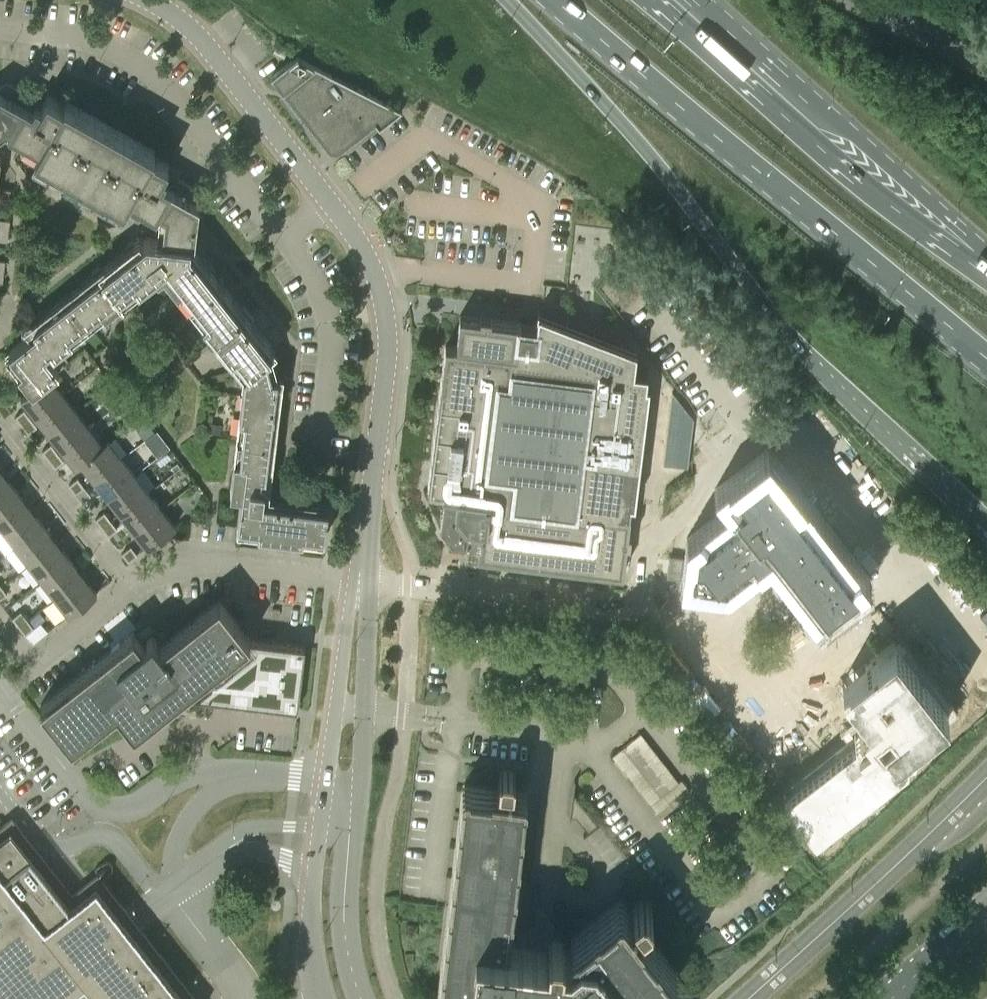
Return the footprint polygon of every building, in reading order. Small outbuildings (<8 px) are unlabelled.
[(275,43),(272,50),(274,51),(278,53),(279,54),(283,56),(287,49),(275,43)] [(402,109),(297,55),(288,63),(271,76),(282,90),(284,92),(325,145),(329,150),(334,151),(339,151),(376,123),(380,127),(402,109)] [(6,130),(9,132),(10,133),(26,106),(32,96),(16,87),(7,82),(0,87),(0,135),(6,130)] [(26,106),(10,133),(18,138),(23,141),(20,146),(139,212),(142,207),(147,210),(155,214),(170,187),(163,183),(166,177),(162,175),(169,163),(153,154),(155,151),(65,100),(63,104),(48,95),(43,102),(40,107),(36,104),(33,110),(26,106)] [(37,315),(30,321),(54,352),(73,338),(70,333),(102,308),(106,312),(125,297),(121,293),(136,281),(140,286),(157,272),(159,273),(164,269),(191,303),(192,304),(196,300),(208,315),(203,319),(232,355),(236,352),(248,367),(244,370),(245,372),(239,416),(245,417),(242,437),(237,436),(236,442),(236,445),(231,482),(230,491),(241,492),(237,524),(258,526),(258,532),(303,537),(304,532),(325,534),(328,506),(293,502),(294,496),(277,493),(276,500),(254,497),(254,491),(264,493),(266,473),(273,474),(277,441),(270,440),(274,406),(281,407),(282,397),(275,397),(278,375),(273,374),(267,355),(272,351),(250,323),(255,319),(244,305),(239,309),(218,283),(223,279),(203,253),(197,257),(190,248),(190,244),(194,244),(197,226),(201,191),(192,186),(178,178),(176,177),(170,187),(155,214),(159,217),(157,235),(157,238),(147,237),(138,244),(133,239),(126,245),(130,250),(104,271),(99,266),(92,272),(96,277),(41,320),(37,315)] [(3,189),(2,199),(12,200),(13,190),(3,189)] [(9,230),(10,220),(0,219),(0,229),(9,230)] [(9,230),(0,229),(0,240),(7,241),(9,230)] [(446,343),(428,489),(444,491),(440,519),(447,520),(452,527),(451,534),(480,537),(478,553),(623,571),(627,541),(630,541),(631,531),(628,530),(631,512),(630,512),(631,500),(630,500),(632,490),(636,491),(650,371),(647,371),(648,361),(634,359),(634,342),(593,334),(545,313),(538,328),(521,326),(521,322),(491,319),(491,316),(481,314),(480,317),(460,315),(456,345),(446,343)] [(32,388),(50,376),(65,364),(59,357),(54,361),(32,333),(10,350),(23,367),(19,371),(32,388)] [(35,415),(63,393),(50,376),(32,388),(21,397),(35,415)] [(48,432),(76,410),(63,393),(35,415),(48,432)] [(16,416),(22,425),(31,418),(24,410),(16,416)] [(48,432),(62,449),(90,427),(76,410),(48,432)] [(37,426),(31,418),(22,425),(29,433),(37,426)] [(137,428),(144,438),(154,430),(146,421),(137,428)] [(221,422),(210,422),(209,431),(221,432),(221,422)] [(103,444),(103,443),(90,427),(62,449),(76,467),(81,463),(80,462),(103,444)] [(157,428),(145,437),(159,455),(171,445),(157,428)] [(95,480),(123,458),(108,439),(103,443),(103,444),(80,462),(81,463),(95,480)] [(43,451),(49,459),(58,452),(51,444),(43,451)] [(64,461),(58,452),(49,459),(56,467),(64,461)] [(692,558),(689,579),(726,584),(755,561),(767,552),(771,549),(775,553),(784,565),(807,594),(810,598),(811,600),(820,611),(832,602),(834,601),(836,599),(845,592),(862,579),(861,578),(798,497),(791,487),(782,475),(778,471),(776,469),(768,457),(761,462),(750,471),(743,476),(735,482),(733,484),(726,490),(736,503),(739,507),(694,542),(693,552),(692,558)] [(108,497),(136,475),(123,458),(95,480),(108,497)] [(0,475),(0,502),(16,490),(3,472),(0,475)] [(108,497),(121,513),(149,491),(136,475),(108,497)] [(69,484),(76,493),(84,486),(78,478),(69,484)] [(91,495),(84,486),(76,493),(82,501),(91,495)] [(0,502),(0,526),(2,529),(30,507),(16,490),(0,502)] [(134,530),(162,508),(149,491),(121,513),(134,530)] [(30,507),(2,529),(15,546),(43,524),(30,507)] [(148,548),(162,536),(176,526),(162,508),(134,530),(148,548)] [(96,519),(102,527),(111,520),(104,512),(96,519)] [(117,529),(111,520),(102,527),(109,535),(117,529)] [(43,524),(15,546),(29,563),(57,541),(43,524)] [(460,539),(459,546),(467,547),(468,539),(460,539)] [(57,541),(29,563),(42,580),(70,558),(57,541)] [(131,546),(122,552),(129,561),(138,554),(131,546)] [(670,555),(669,564),(667,576),(681,578),(684,556),(670,555)] [(70,558),(42,580),(55,597),(83,575),(70,558)] [(83,575),(55,597),(69,615),(97,593),(83,575)] [(820,611),(807,621),(849,675),(853,672),(855,670),(864,663),(895,639),(896,641),(909,631),(865,575),(861,578),(862,579),(845,592),(836,599),(834,601),(832,602),(820,611)] [(134,631),(131,633),(41,704),(42,706),(70,742),(72,744),(117,708),(133,729),(134,730),(181,693),(298,707),(305,645),(249,638),(249,637),(224,605),(219,599),(161,645),(158,641),(152,634),(142,642),(134,631)] [(16,622),(19,625),(27,619),(21,610),(12,617),(16,622)] [(40,610),(30,618),(35,625),(45,616),(40,610)] [(34,627),(27,619),(19,625),(25,634),(34,627)] [(808,775),(783,795),(803,821),(815,837),(908,765),(911,739),(949,710),(926,679),(918,670),(896,641),(895,639),(864,663),(855,670),(853,672),(849,675),(841,681),(850,692),(852,694),(859,704),(867,715),(855,724),(851,728),(857,736),(840,750),(808,775)] [(613,752),(657,812),(686,790),(642,731),(613,752)] [(510,934),(512,912),(513,912),(514,905),(513,905),(516,884),(517,876),(519,855),(520,855),(520,848),(523,826),(524,819),(523,819),(526,798),(527,793),(525,790),(513,788),(513,784),(514,784),(515,773),(514,773),(513,771),(513,769),(503,768),(503,770),(501,771),(500,771),(499,782),(499,787),(491,786),(470,784),(470,783),(465,783),(462,785),(461,790),(462,790),(459,811),(458,819),(456,840),(455,847),(452,869),(452,868),(451,876),(452,876),(449,897),(448,904),(446,926),(445,926),(444,933),(445,933),(442,954),(441,961),(439,983),(438,983),(438,988),(440,991),(445,991),(466,993),(466,994),(474,995),(474,994),(495,997),(500,998),(503,996),(504,991),(503,991),(506,969),(507,962),(517,963),(516,970),(517,970),(518,973),(518,974),(528,975),(526,984),(528,986),(530,986),(535,994),(543,988),(558,990),(561,968),(567,969),(571,974),(567,978),(566,981),(570,985),(581,998),(645,998),(673,976),(678,974),(678,970),(675,966),(661,949),(643,927),(639,921),(643,918),(652,912),(651,911),(652,908),(652,907),(647,900),(646,900),(643,900),(642,899),(634,906),(634,907),(630,910),(623,900),(619,899),(615,903),(576,934),(571,937),(571,940),(574,944),(569,949),(563,948),(564,940),(563,940),(561,938),(561,937),(552,936),(553,926),(552,924),(536,922),(534,934),(520,932),(519,943),(509,941),(510,934)] [(85,982),(98,998),(185,998),(127,925),(96,886),(71,906),(65,898),(11,829),(0,838),(0,998),(63,998),(85,982)]
